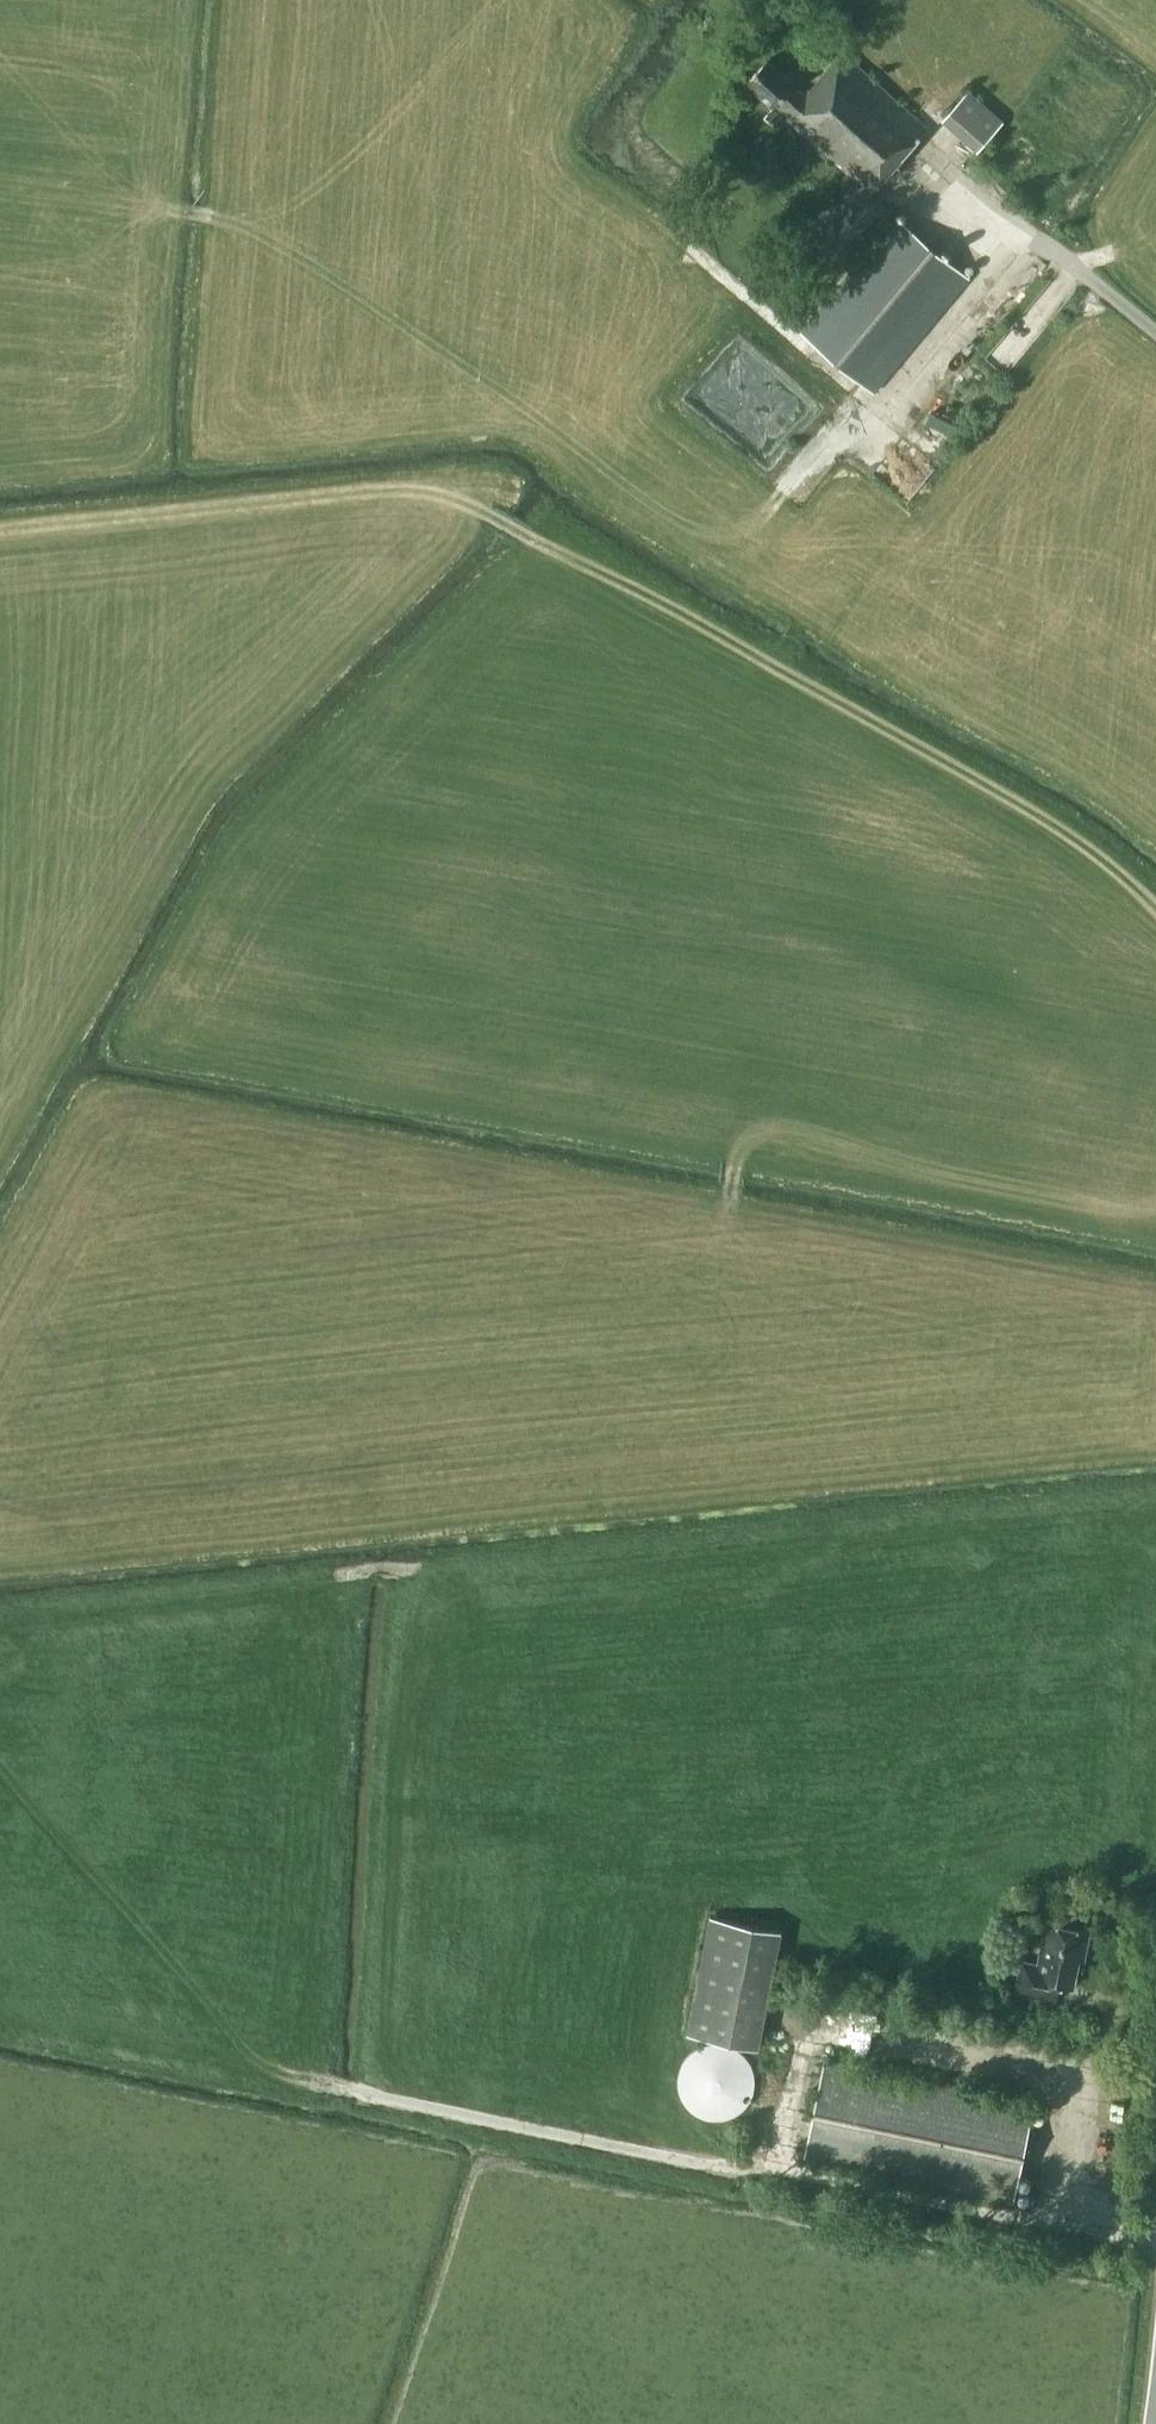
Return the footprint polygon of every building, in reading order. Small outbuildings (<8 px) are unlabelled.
[(926,125),(841,53),(806,94),(794,84),(795,83),(766,58),(745,82),(774,107),(777,104),(790,115),(787,119),(854,176),(853,178),(857,181),(803,244),(838,275),(845,267),(850,271),(800,330),(872,392),(969,277),(896,215),(882,232),(877,228),(892,210),(869,191),(926,125)] [(1004,120),(968,88),(941,118),(977,150),(1004,120)] [(780,1927),(710,1913),(686,2031),(756,2045),(780,1927)] [(1088,1929),(1046,1921),(1037,1963),(1021,1960),(1015,1990),(1055,1998),(1058,1982),(1072,1984),(1079,1949),(1084,1950),(1088,1929)] [(725,2043),(719,2043),(712,2043),(706,2045),(700,2048),(694,2052),(690,2056),(686,2062),(683,2068),(682,2069),(681,2074),(681,2081),(681,2087),(683,2094),(686,2100),(690,2105),(694,2110),(700,2114),(706,2117),(712,2118),(719,2119),(725,2118),(732,2117),(738,2114),(743,2110),(748,2105),(752,2100),(755,2094),(756,2090),(756,2087),(757,2081),(756,2074),(755,2068),(752,2062),(748,2056),(743,2052),(738,2048),(732,2045),(725,2043)] [(1033,2103),(823,2059),(802,2158),(1012,2201),(1033,2103)]
